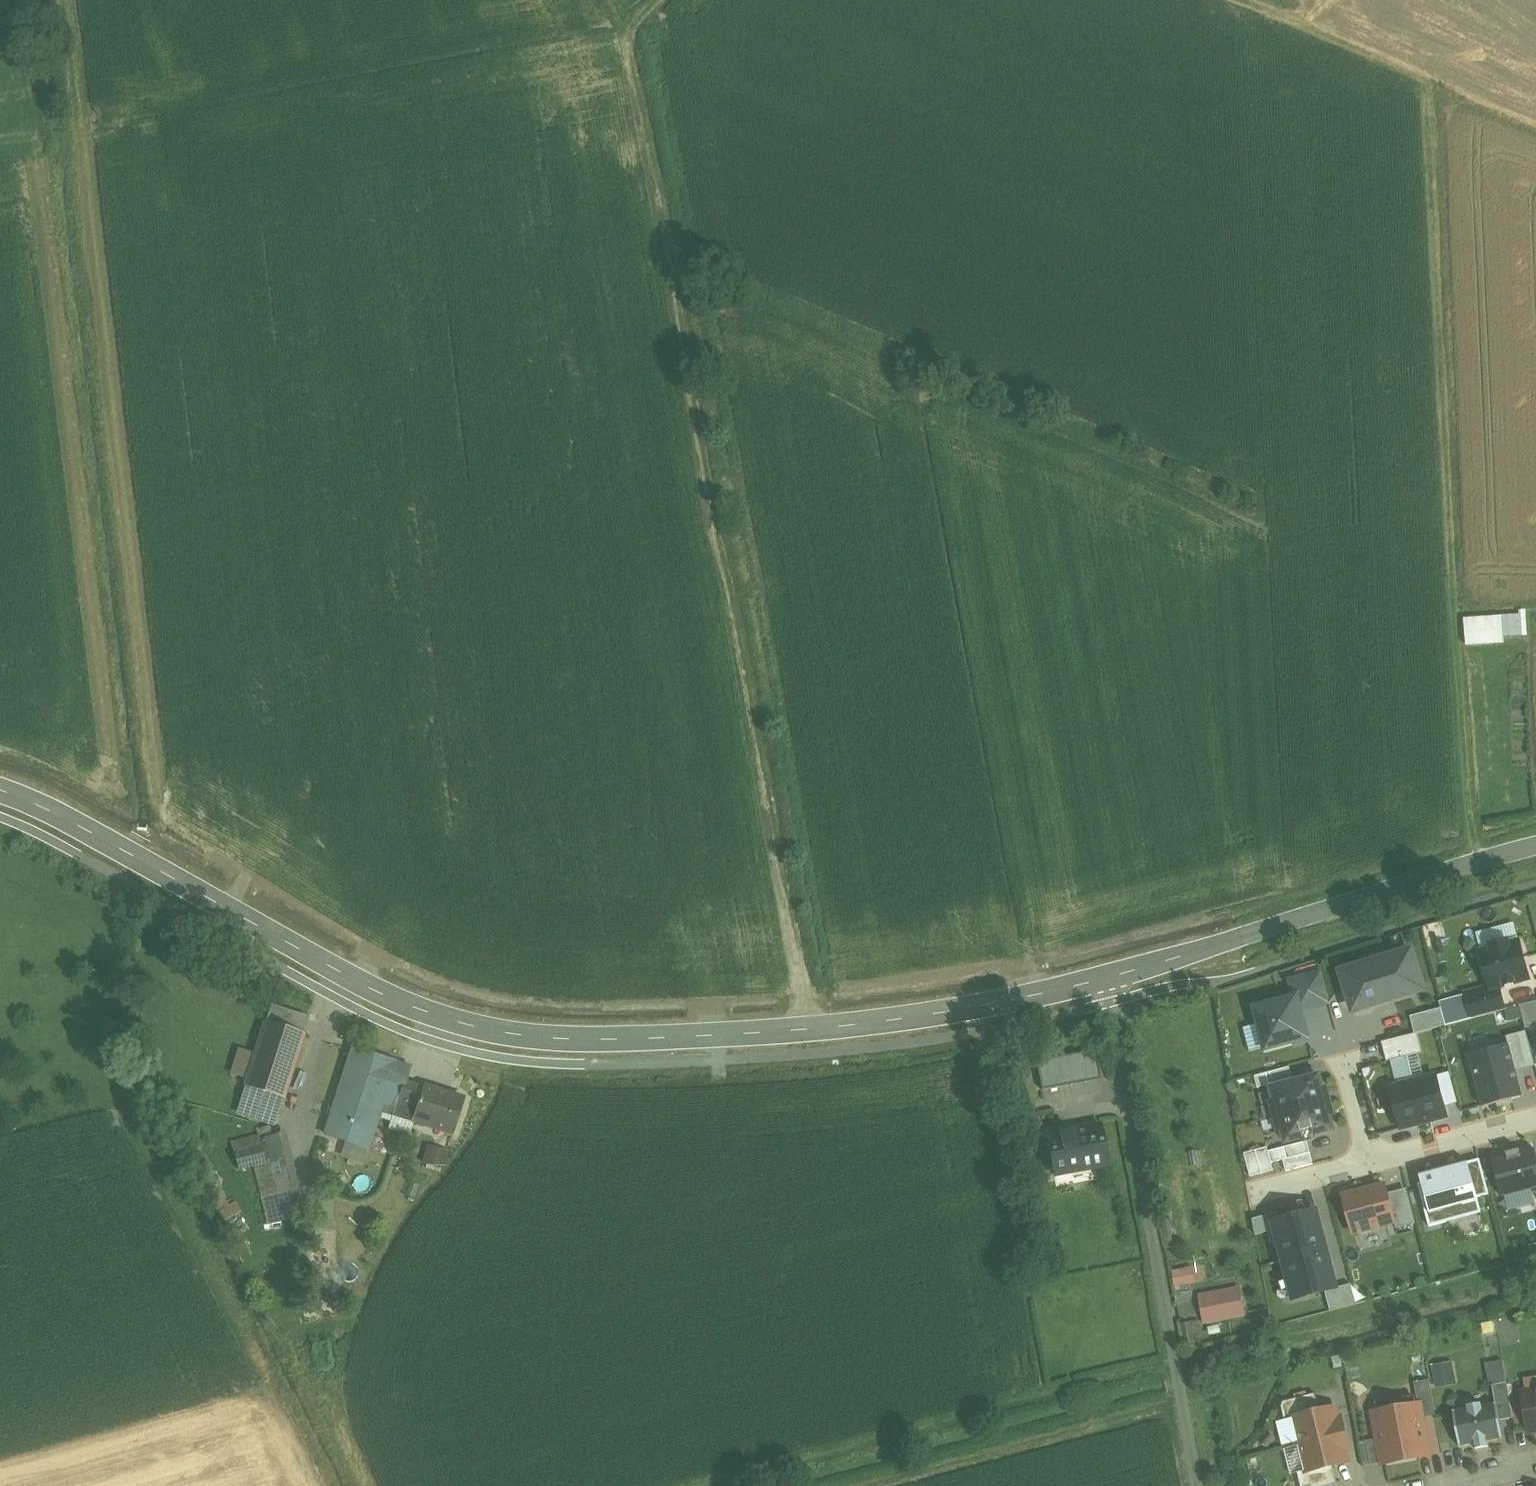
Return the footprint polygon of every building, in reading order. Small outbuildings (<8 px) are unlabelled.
[(1511,643),(1510,636),(1533,634),(1532,613),(1470,616),(1472,645),(1511,643)] [(1493,950),(1481,953),(1491,988),(1491,989),(1499,986),(1529,979),(1520,943),(1508,946),(1507,942),(1492,946),(1493,950)] [(1412,951),(1342,973),(1353,1009),(1365,1005),(1366,1008),(1402,997),(1401,994),(1423,987),(1412,951)] [(1297,996),(1301,1011),(1330,1004),(1321,972),(1289,981),(1294,997),(1297,996)] [(1505,1010),(1499,986),(1491,989),(1491,988),(1466,994),(1473,1019),(1505,1010)] [(1294,997),(1254,1008),(1266,1051),(1309,1039),(1301,1011),(1297,996),(1294,997)] [(1520,1006),(1526,1029),(1535,1027),(1535,1002),(1520,1006)] [(310,1018),(272,1006),(239,1110),(277,1122),(310,1018)] [(1415,1033),(1446,1025),(1442,1009),(1411,1017),(1415,1033)] [(1509,1045),(1517,1072),(1535,1067),(1526,1032),(1507,1037),(1509,1045)] [(1390,1061),(1418,1054),(1422,1053),(1417,1034),(1382,1043),(1387,1062),(1390,1061)] [(1509,1045),(1469,1055),(1483,1107),(1523,1097),(1517,1072),(1509,1045)] [(465,1099),(425,1086),(425,1088),(407,1082),(412,1067),(355,1048),(327,1135),(369,1148),(381,1112),(394,1116),(393,1116),(415,1123),(416,1121),(454,1133),(465,1099)] [(1101,1079),(1095,1051),(1037,1061),(1042,1090),(1101,1079)] [(1390,1061),(1397,1087),(1414,1082),(1425,1079),(1418,1054),(1390,1061)] [(1293,1079),(1290,1067),(1255,1076),(1258,1088),(1293,1079)] [(1450,1073),(1437,1076),(1445,1107),(1458,1104),(1450,1073)] [(1276,1117),(1326,1103),(1319,1076),(1269,1089),(1276,1117)] [(1425,1079),(1414,1082),(1424,1123),(1448,1117),(1445,1107),(1437,1076),(1425,1079)] [(1401,1129),(1424,1123),(1414,1082),(1397,1087),(1390,1088),(1401,1129)] [(1334,1130),(1326,1103),(1276,1117),(1284,1144),(1334,1130)] [(1108,1166),(1100,1125),(1046,1135),(1054,1176),(1108,1166)] [(1308,1142),(1269,1152),(1272,1163),(1283,1160),(1311,1153),(1308,1142)] [(427,1162),(449,1168),(454,1150),(432,1144),(427,1162)] [(263,1145),(236,1151),(240,1168),(267,1161),(263,1145)] [(1268,1148),(1256,1151),(1262,1174),(1274,1171),(1272,1163),(1269,1152),(1268,1148)] [(1493,1161),(1503,1197),(1535,1188),(1535,1152),(1535,1149),(1520,1153),(1519,1150),(1507,1153),(1508,1157),(1493,1161)] [(1245,1154),(1251,1177),(1262,1174),(1256,1151),(1245,1154)] [(1314,1165),(1311,1153),(1283,1160),(1286,1172),(1314,1165)] [(1480,1160),(1468,1163),(1478,1197),(1490,1194),(1480,1160)] [(1468,1163),(1420,1176),(1422,1183),(1418,1184),(1430,1227),(1482,1213),(1478,1197),(1468,1163)] [(1385,1185),(1344,1196),(1354,1234),(1395,1223),(1388,1194),(1385,1185)] [(1407,1189),(1388,1194),(1395,1223),(1397,1228),(1416,1223),(1407,1189)] [(1275,1226),(1285,1261),(1328,1250),(1318,1210),(1279,1221),(1274,1222),(1275,1226)] [(1274,1222),(1279,1221),(1277,1213),(1252,1220),(1256,1235),(1267,1232),(1265,1228),(1275,1226),(1274,1222)] [(1328,1250),(1285,1261),(1295,1300),(1326,1292),(1339,1289),(1328,1250)] [(1192,1269),(1173,1272),(1176,1286),(1195,1283),(1192,1269)] [(1339,1289),(1326,1292),(1331,1311),(1357,1304),(1352,1285),(1339,1289)] [(1240,1288),(1200,1296),(1205,1324),(1245,1316),(1240,1288)] [(1457,1361),(1437,1364),(1440,1387),(1461,1384),(1457,1361)] [(1504,1361),(1488,1364),(1491,1382),(1494,1386),(1508,1383),(1504,1361)] [(1429,1380),(1417,1383),(1417,1382),(1415,1383),(1416,1384),(1420,1404),(1421,1404),(1421,1406),(1423,1418),(1437,1416),(1431,1380),(1429,1380)] [(1508,1383),(1494,1386),(1497,1404),(1498,1403),(1501,1421),(1515,1418),(1508,1383)] [(1524,1394),(1530,1431),(1535,1430),(1535,1392),(1524,1394)] [(1317,1394),(1284,1402),(1283,1407),(1286,1421),(1295,1419),(1295,1418),(1321,1412),(1317,1394)] [(1497,1404),(1483,1406),(1482,1404),(1469,1406),(1469,1409),(1467,1409),(1468,1415),(1456,1418),(1461,1447),(1504,1439),(1501,1421),(1498,1403),(1497,1404)] [(1420,1405),(1377,1412),(1375,1413),(1375,1414),(1376,1414),(1380,1439),(1384,1462),(1385,1463),(1384,1463),(1385,1464),(1386,1464),(1429,1456),(1430,1456),(1430,1454),(1423,1418),(1421,1406),(1421,1404),(1420,1404),(1420,1405)] [(1321,1412),(1295,1418),(1295,1419),(1298,1428),(1295,1433),(1298,1446),(1347,1434),(1345,1427),(1341,1427),(1336,1408),(1321,1412)] [(1347,1434),(1298,1446),(1301,1459),(1306,1462),(1308,1471),(1308,1472),(1334,1466),(1349,1462),(1345,1443),(1348,1441),(1347,1434)] [(1380,1439),(1361,1443),(1365,1466),(1384,1462),(1380,1439)] [(1308,1472),(1308,1471),(1299,1473),(1302,1485),(1329,1485),(1339,1484),(1334,1466),(1308,1472)]
